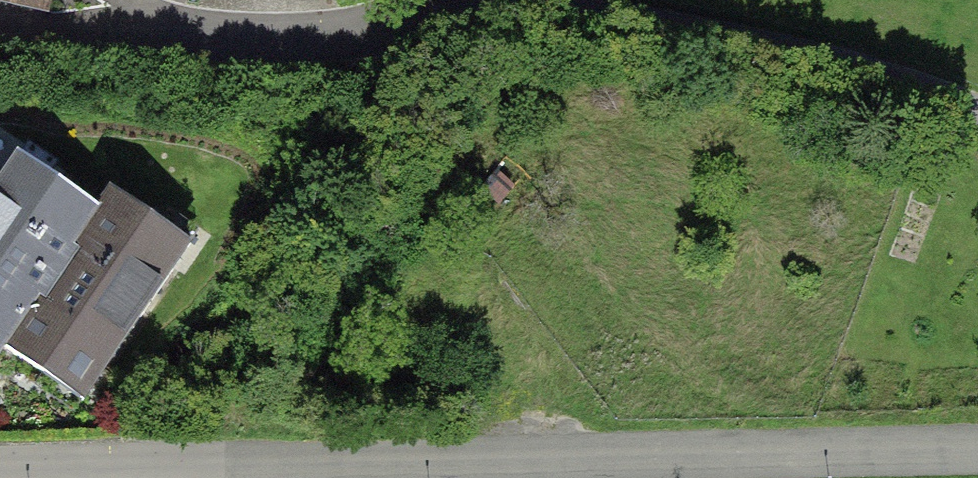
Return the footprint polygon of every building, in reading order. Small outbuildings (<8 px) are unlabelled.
[(0,184),(0,343),(0,342),(100,203),(25,149),(0,184)] [(100,203),(0,342),(70,392),(185,231),(115,182),(100,203)]
